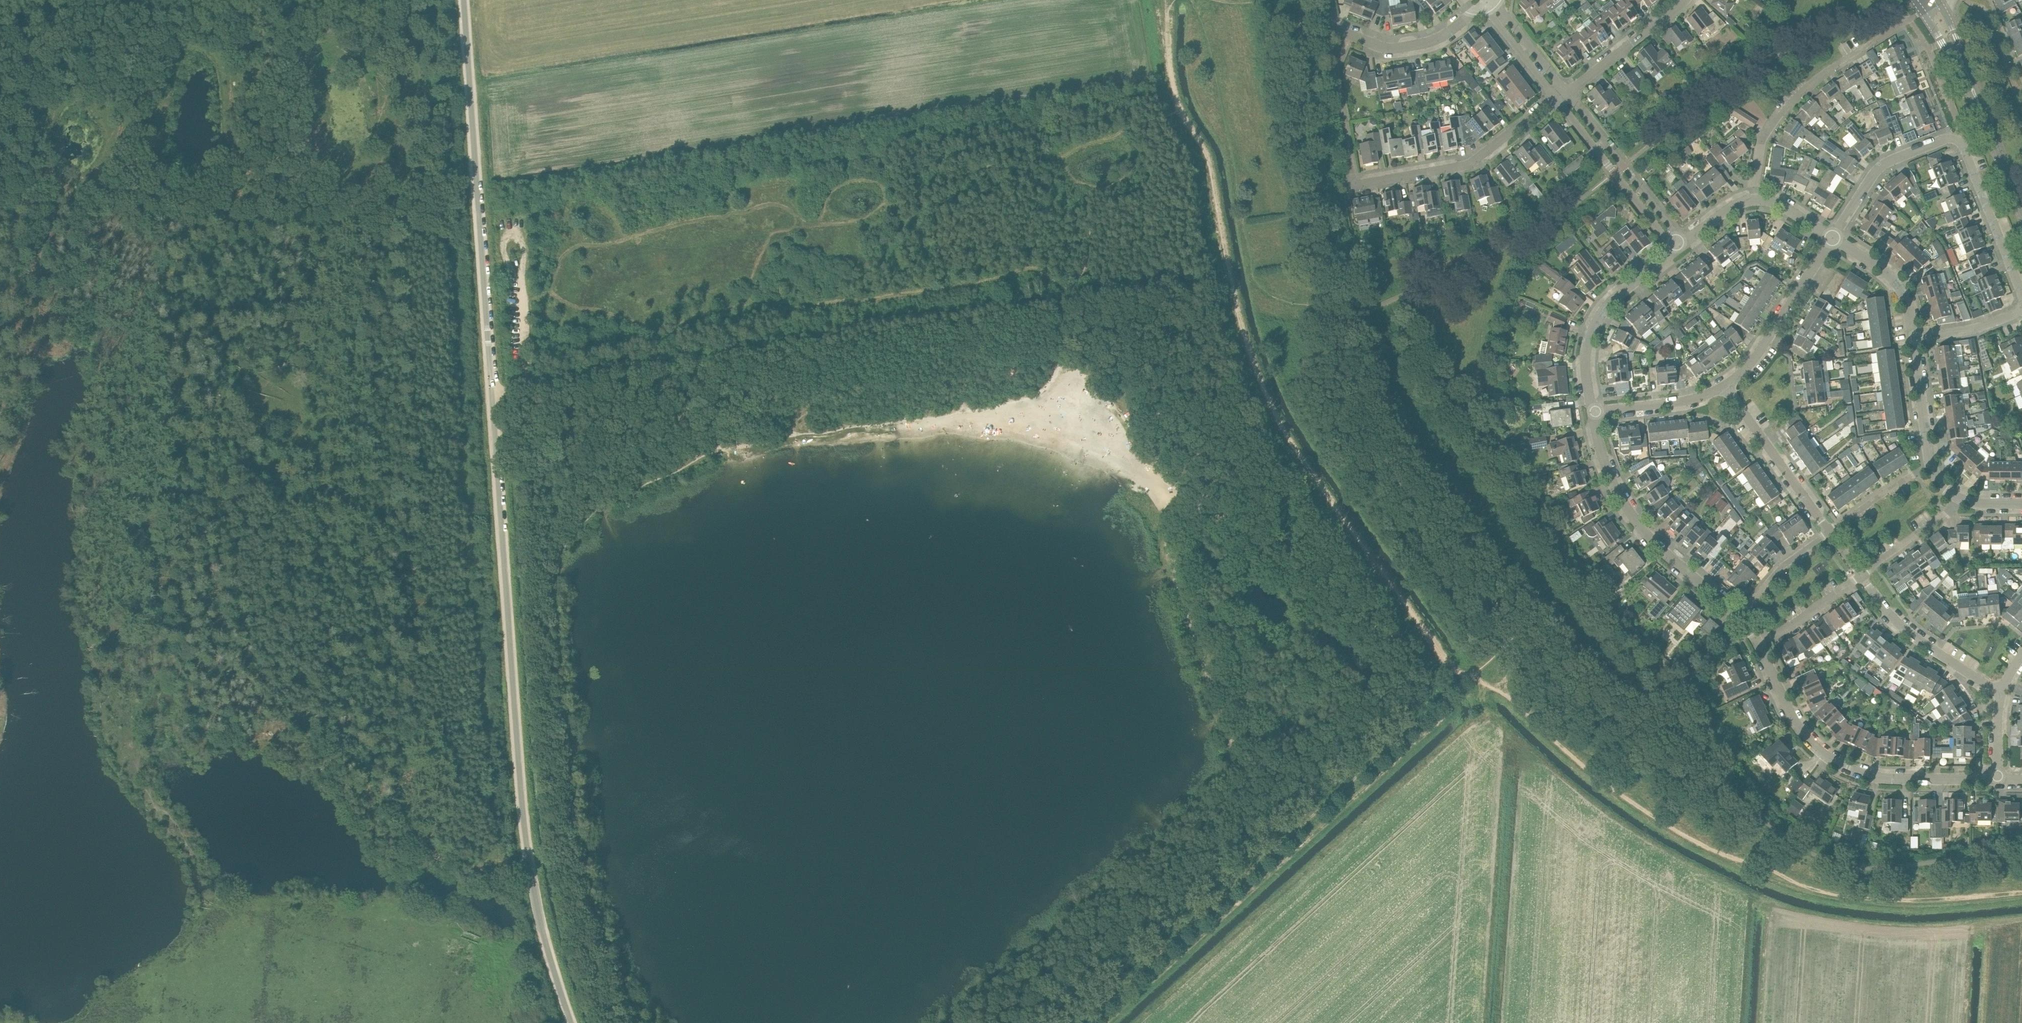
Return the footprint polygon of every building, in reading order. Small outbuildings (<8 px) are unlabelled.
[(1367,0),(1346,0),(1353,3),(1349,12),(1354,14),(1353,15),(1360,18),(1367,0)] [(1370,0),(1367,0),(1360,18),(1367,20),(1367,19),(1372,21),(1375,11),(1383,14),(1384,0),(1379,0),(1378,3),(1370,0)] [(1404,25),(1401,5),(1390,7),(1388,0),(1384,0),(1383,14),(1390,13),(1392,26),(1397,25),(1397,26),(1404,25)] [(1404,25),(1412,24),(1412,22),(1416,22),(1414,12),(1422,10),(1418,0),(1409,0),(1408,1),(1408,4),(1401,5),(1404,25)] [(1422,10),(1429,5),(1435,14),(1439,11),(1440,12),(1446,8),(1440,0),(1418,0),(1422,10)] [(1548,11),(1540,1),(1535,4),(1532,0),(1524,0),(1519,4),(1522,8),(1521,9),(1524,14),(1526,13),(1532,20),(1541,13),(1543,15),(1548,11)] [(1540,1),(1548,11),(1550,13),(1565,2),(1563,0),(1541,0),(1540,1)] [(1636,3),(1634,0),(1623,0),(1615,6),(1628,22),(1638,15),(1631,7),(1636,3)] [(1711,4),(1726,14),(1734,3),(1729,0),(1714,0),(1711,4)] [(2001,11),(2010,6),(2011,5),(2009,2),(2012,0),(1995,0),(2001,11)] [(1602,13),(1599,16),(1607,26),(1612,22),(1613,23),(1618,30),(1628,22),(1615,6),(1611,1),(1607,4),(1602,8),(1604,11),(1602,13)] [(1725,24),(1720,19),(1713,12),(1708,16),(1702,8),(1687,19),(1699,34),(1707,27),(1712,34),(1725,24)] [(1583,25),(1586,29),(1599,45),(1609,38),(1602,29),(1607,26),(1599,16),(1594,20),(1595,22),(1593,23),(1590,20),(1583,25)] [(1725,21),(1732,27),(1735,23),(1729,17),(1725,21)] [(1554,19),(1549,24),(1552,28),(1557,24),(1554,19)] [(2021,31),(2021,19),(2007,25),(2009,31),(2007,32),(2009,37),(2011,36),(2021,31)] [(1693,40),(1692,38),(1685,30),(1681,34),(1675,27),(1662,36),(1668,45),(1672,42),(1676,48),(1682,43),(1684,47),(1693,40)] [(1570,38),(1578,49),(1583,45),(1589,53),(1599,45),(1586,29),(1576,36),(1575,34),(1570,38)] [(1480,56),(1495,44),(1487,34),(1481,39),(1473,30),(1463,38),(1468,44),(1471,48),(1473,46),(1480,56)] [(2011,36),(2013,42),(2012,42),(2013,47),(2021,44),(2021,31),(2011,36)] [(1578,49),(1570,38),(1565,43),(1566,44),(1556,52),(1559,56),(1558,57),(1562,62),(1564,61),(1569,69),(1579,61),(1573,52),(1578,49)] [(1503,54),(1495,44),(1480,56),(1487,65),(1486,67),(1491,74),(1504,64),(1499,57),(1503,54)] [(1891,66),(1908,59),(1905,60),(1902,52),(1905,51),(1902,44),(1885,51),(1891,66)] [(2013,47),(2015,51),(2017,50),(2019,57),(2021,56),(2021,44),(2013,47)] [(1650,46),(1637,56),(1642,62),(1639,64),(1639,66),(1643,71),(1645,71),(1648,69),(1654,77),(1662,70),(1663,72),(1668,67),(1676,78),(1682,73),(1671,59),(1671,60),(1669,57),(1663,50),(1657,54),(1650,46)] [(1700,47),(1697,50),(1698,52),(1702,57),(1705,54),(1700,47)] [(1867,53),(1874,64),(1879,60),(1872,49),(1867,53)] [(1378,88),(1376,81),(1375,72),(1368,73),(1368,74),(1362,72),(1366,63),(1351,57),(1347,66),(1349,67),(1346,74),(1359,80),(1361,91),(1378,88)] [(1865,62),(1872,74),(1877,71),(1870,59),(1865,62)] [(1891,66),(1897,80),(1914,74),(1914,73),(1911,74),(1908,66),(1911,65),(1908,59),(1891,66)] [(1449,60),(1436,62),(1440,82),(1447,81),(1448,84),(1458,82),(1458,81),(1456,71),(1452,72),(1449,60)] [(1432,83),(1440,82),(1436,62),(1423,65),(1425,77),(1418,78),(1420,93),(1428,92),(1428,88),(1433,87),(1432,83)] [(1868,77),(1872,74),(1865,62),(1860,65),(1868,77)] [(1866,78),(1868,77),(1860,65),(1856,68),(1863,80),(1866,78)] [(1420,93),(1418,78),(1417,74),(1409,75),(1408,67),(1395,70),(1399,90),(1406,89),(1408,96),(1420,93)] [(1495,80),(1506,95),(1522,82),(1519,78),(1520,77),(1512,67),(1495,80)] [(1873,96),(1863,80),(1856,68),(1855,67),(1843,74),(1844,76),(1833,83),(1842,93),(1856,85),(1858,88),(1857,88),(1858,90),(1859,90),(1865,101),(1866,101),(1869,105),(1875,101),(1872,97),(1873,96)] [(1399,90),(1395,70),(1382,72),(1384,80),(1376,81),(1378,88),(1380,101),(1392,98),(1391,91),(1399,90)] [(1638,93),(1650,84),(1649,83),(1643,75),(1638,79),(1632,71),(1625,76),(1621,71),(1614,77),(1620,84),(1627,93),(1634,88),(1638,93)] [(1474,89),(1479,86),(1475,81),(1469,74),(1463,79),(1472,91),(1474,89)] [(1914,74),(1897,80),(1903,95),(1917,89),(1914,81),(1916,80),(1914,74)] [(1822,109),(1825,112),(1832,107),(1829,103),(1835,99),(1837,102),(1836,103),(1837,104),(1838,103),(1846,114),(1850,111),(1852,109),(1854,108),(1842,93),(1833,83),(1832,81),(1821,90),(1822,92),(1812,100),(1822,109)] [(1526,87),(1522,82),(1506,95),(1518,109),(1535,96),(1527,86),(1526,87)] [(1608,113),(1615,108),(1621,103),(1610,89),(1604,93),(1599,86),(1587,95),(1600,112),(1605,108),(1608,113)] [(1911,115),(1925,109),(1922,101),(1924,100),(1922,94),(1905,100),(1911,115)] [(1483,111),(1477,116),(1489,132),(1500,123),(1495,117),(1501,113),(1489,98),(1479,106),(1483,111)] [(1803,127),(1804,127),(1816,115),(1818,118),(1817,119),(1819,120),(1820,119),(1829,129),(1831,127),(1833,130),(1839,126),(1825,112),(1822,109),(1812,100),(1811,99),(1801,109),(1803,110),(1793,120),(1803,127)] [(1736,108),(1732,115),(1738,119),(1743,113),(1736,108)] [(1893,140),(1892,138),(1887,125),(1885,120),(1880,108),(1872,112),(1877,124),(1876,124),(1876,126),(1878,126),(1879,129),(1863,136),(1872,147),(1879,144),(1880,145),(1893,140)] [(1928,118),(1925,109),(1911,115),(1916,130),(1923,127),(1929,125),(1934,123),(1931,116),(1928,118)] [(1468,115),(1459,117),(1463,140),(1468,139),(1474,135),(1478,140),(1489,132),(1477,116),(1471,120),(1468,115)] [(1440,127),(1443,146),(1444,151),(1459,148),(1458,144),(1464,143),(1463,140),(1459,117),(1459,116),(1449,118),(1450,125),(1440,127)] [(1737,139),(1729,146),(1738,158),(1747,151),(1742,144),(1748,139),(1744,134),(1751,128),(1752,128),(1757,122),(1748,116),(1743,122),(1737,127),(1739,129),(1734,134),(1737,139)] [(1895,116),(1885,120),(1887,125),(1892,123),(1897,121),(1895,116)] [(1793,120),(1792,119),(1784,131),(1786,132),(1777,144),(1789,148),(1799,135),(1802,137),(1801,138),(1803,139),(1803,138),(1818,150),(1824,142),(1804,127),(1803,127),(1793,120)] [(1562,144),(1569,139),(1554,121),(1541,131),(1541,132),(1543,130),(1551,141),(1549,142),(1557,151),(1564,146),(1562,144)] [(1897,121),(1892,123),(1897,136),(1902,134),(1898,124),(1897,121)] [(1431,135),(1421,137),(1424,154),(1438,152),(1437,147),(1443,146),(1440,127),(1439,122),(1429,123),(1431,135)] [(1873,148),(1872,147),(1863,136),(1852,122),(1844,128),(1849,133),(1844,137),(1852,146),(1843,152),(1843,153),(1856,162),(1862,157),(1863,157),(1873,148)] [(1892,138),(1897,136),(1892,123),(1887,125),(1892,138)] [(1401,139),(1405,158),(1418,156),(1417,151),(1423,150),(1424,154),(1421,137),(1419,125),(1410,127),(1412,139),(1402,140),(1402,138),(1401,139)] [(1404,158),(1405,158),(1401,139),(1391,140),(1389,128),(1379,130),(1380,133),(1379,133),(1382,148),(1383,155),(1390,153),(1391,158),(1404,156),(1404,158)] [(1903,134),(1906,143),(1917,139),(1914,130),(1903,134)] [(1824,131),(1820,136),(1825,140),(1829,136),(1824,131)] [(1382,148),(1379,133),(1366,135),(1368,144),(1360,145),(1364,165),(1378,162),(1376,149),(1382,148)] [(1858,163),(1856,162),(1843,153),(1843,152),(1827,141),(1822,148),(1836,158),(1835,159),(1837,160),(1838,159),(1841,161),(1833,172),(1832,172),(1836,174),(1836,175),(1844,180),(1849,174),(1851,175),(1858,163)] [(1528,143),(1516,152),(1522,160),(1529,169),(1536,163),(1542,170),(1552,162),(1546,154),(1540,159),(1533,149),(1528,143)] [(1709,150),(1710,152),(1720,165),(1725,161),(1729,165),(1738,158),(1729,146),(1723,151),(1717,144),(1709,150)] [(1688,146),(1683,150),(1688,156),(1693,152),(1688,146)] [(1783,182),(1792,184),(1792,183),(1792,184),(1797,170),(1780,168),(1780,167),(1779,167),(1779,163),(1781,163),(1781,161),(1780,161),(1782,149),(1774,148),(1769,182),(1783,184),(1783,182)] [(1690,158),(1688,156),(1683,150),(1678,154),(1685,162),(1690,158)] [(1713,169),(1704,176),(1716,191),(1726,184),(1724,182),(1730,177),(1720,165),(1710,152),(1712,154),(1705,159),(1713,169)] [(1936,179),(1955,171),(1952,164),(1951,164),(1950,161),(1944,163),(1939,152),(1928,157),(1936,179)] [(1587,162),(1582,155),(1563,170),(1568,176),(1587,162)] [(1804,191),(1812,195),(1813,195),(1819,183),(1804,176),(1805,172),(1811,175),(1817,162),(1812,159),(1805,155),(1798,171),(1797,170),(1792,184),(1792,183),(1792,184),(1790,187),(1803,193),(1804,191)] [(1511,166),(1507,161),(1494,170),(1507,187),(1517,179),(1525,190),(1534,184),(1522,169),(1516,161),(1511,166)] [(1644,168),(1648,172),(1652,169),(1649,164),(1644,168)] [(1665,175),(1672,170),(1667,164),(1661,169),(1665,175)] [(1820,183),(1819,183),(1813,195),(1812,195),(1810,198),(1822,206),(1823,205),(1831,210),(1839,198),(1826,190),(1836,175),(1836,174),(1832,172),(1833,172),(1829,169),(1820,183)] [(1895,176),(1891,179),(1904,195),(1910,190),(1915,196),(1920,191),(1916,182),(1915,180),(1910,171),(1903,177),(1901,174),(1896,178),(1895,176)] [(1936,179),(1943,195),(1954,190),(1952,185),(1958,182),(1957,179),(1958,179),(1955,171),(1936,179)] [(1490,189),(1486,175),(1471,180),(1478,201),(1489,197),(1492,205),(1502,202),(1497,187),(1490,189)] [(1706,199),(1716,191),(1704,176),(1695,184),(1692,180),(1686,185),(1699,202),(1705,197),(1706,199)] [(1691,193),(1681,179),(1673,186),(1678,193),(1669,200),(1683,217),(1696,207),(1687,196),(1691,193)] [(1904,195),(1891,179),(1887,182),(1889,184),(1884,188),(1885,189),(1880,194),(1889,202),(1893,199),(1896,202),(1904,195)] [(1462,197),(1459,181),(1443,184),(1445,193),(1447,204),(1455,203),(1457,211),(1471,209),(1470,206),(1468,196),(1462,197)] [(1414,189),(1416,199),(1417,207),(1425,205),(1426,210),(1428,218),(1441,215),(1440,208),(1439,201),(1437,192),(1428,193),(1427,187),(1414,189)] [(1532,192),(1531,193),(1537,200),(1538,200),(1543,196),(1543,195),(1537,188),(1532,192)] [(1949,211),(1968,204),(1965,196),(1964,196),(1963,193),(1957,196),(1954,190),(1943,195),(1949,211)] [(1401,203),(1399,191),(1384,194),(1387,212),(1398,210),(1399,216),(1412,213),(1410,202),(1401,203)] [(1885,207),(1889,202),(1880,194),(1872,205),(1875,206),(1871,211),(1886,221),(1892,212),(1885,207)] [(1372,199),(1372,196),(1353,200),(1356,215),(1357,214),(1358,221),(1382,216),(1381,208),(1379,198),(1372,199)] [(1971,211),(1968,204),(1949,211),(1956,227),(1967,223),(1965,217),(1971,215),(1970,212),(1971,211)] [(1866,215),(1863,219),(1880,230),(1883,226),(1889,228),(1891,224),(1886,221),(1871,211),(1868,216),(1866,215)] [(1603,213),(1597,218),(1600,222),(1607,217),(1603,213)] [(1600,222),(1597,218),(1590,223),(1599,236),(1607,231),(1600,222)] [(1863,225),(1860,230),(1874,239),(1878,234),(1881,240),(1883,242),(1884,243),(1886,244),(1888,245),(1889,245),(1894,249),(1894,250),(1899,245),(1902,241),(1898,237),(1894,240),(1880,231),(1880,230),(1863,219),(1861,223),(1863,225)] [(1765,242),(1769,236),(1763,232),(1760,233),(1758,220),(1746,221),(1748,237),(1742,237),(1743,250),(1750,250),(1749,240),(1760,239),(1765,242)] [(1956,227),(1962,244),(1981,236),(1978,228),(1977,229),(1976,226),(1970,228),(1967,223),(1956,227)] [(1631,231),(1626,225),(1612,237),(1619,246),(1627,240),(1637,253),(1637,254),(1650,244),(1637,227),(1638,227),(1637,226),(1631,231)] [(1780,251),(1790,235),(1780,229),(1774,239),(1769,236),(1765,242),(1761,247),(1767,250),(1771,245),(1780,251)] [(1903,231),(1898,237),(1902,241),(1906,237),(1908,234),(1907,232),(1903,231)] [(1573,234),(1560,244),(1566,250),(1578,240),(1573,234)] [(1790,235),(1780,251),(1789,257),(1786,262),(1792,266),(1799,255),(1794,252),(1800,241),(1790,235)] [(1718,243),(1729,258),(1739,251),(1743,250),(1742,237),(1735,238),(1731,242),(1727,236),(1718,243)] [(1962,244),(1969,260),(1980,255),(1978,250),(1984,247),(1983,244),(1984,244),(1981,236),(1962,244)] [(1901,257),(1918,241),(1915,238),(1910,241),(1906,237),(1902,241),(1899,245),(1894,250),(1894,249),(1892,251),(1895,255),(1897,253),(1901,257)] [(1941,256),(1944,261),(1945,263),(1948,261),(1945,253),(1942,246),(1937,240),(1931,244),(1939,257),(1941,256)] [(1920,243),(1918,241),(1901,257),(1905,261),(1904,263),(1907,267),(1921,252),(1917,249),(1920,243)] [(1626,259),(1614,243),(1604,251),(1607,255),(1601,260),(1606,266),(1612,274),(1619,268),(1618,265),(1626,259)] [(1716,260),(1711,264),(1719,274),(1724,270),(1721,265),(1729,258),(1718,243),(1709,251),(1716,260)] [(1578,263),(1572,268),(1577,275),(1581,280),(1575,287),(1585,294),(1589,291),(1601,281),(1596,274),(1592,270),(1598,266),(1592,258),(1589,255),(1585,250),(1575,258),(1578,263)] [(1953,251),(1948,253),(1949,257),(1952,263),(1957,261),(1953,251)] [(1921,252),(1907,267),(1911,270),(1912,268),(1917,273),(1929,260),(1921,252)] [(1980,255),(1969,260),(1973,270),(1975,276),(1987,271),(1985,266),(1991,263),(1989,260),(1990,260),(1987,252),(1980,255)] [(1941,256),(1939,257),(1930,262),(1933,267),(1944,261),(1941,256)] [(1699,258),(1690,265),(1702,280),(1706,277),(1710,282),(1719,274),(1711,264),(1707,267),(1699,258)] [(1945,263),(1944,261),(1933,267),(1936,272),(1947,266),(1945,263)] [(1562,277),(1542,262),(1537,267),(1532,272),(1536,275),(1540,275),(1543,271),(1558,283),(1554,288),(1564,296),(1559,302),(1574,314),(1584,302),(1571,292),(1575,287),(1562,277)] [(1706,285),(1702,280),(1690,265),(1681,273),(1688,282),(1684,285),(1692,296),(1699,290),(1701,290),(1704,288),(1704,286),(1706,285)] [(1989,277),(1987,271),(1975,276),(1970,278),(1972,283),(1975,284),(1978,283),(1981,292),(2000,285),(1997,277),(1996,277),(1995,274),(1989,277)] [(1837,272),(1834,277),(1844,283),(1847,278),(1837,272)] [(1766,273),(1761,281),(1776,291),(1781,283),(1773,277),(1766,273)] [(1847,278),(1844,283),(1841,288),(1849,293),(1858,279),(1850,273),(1847,278)] [(1921,285),(1922,290),(1941,284),(1938,274),(1921,279),(1923,285),(1921,285)] [(1831,282),(1840,288),(1841,288),(1844,283),(1834,277),(1831,282)] [(1859,296),(1863,298),(1866,293),(1863,290),(1867,284),(1858,279),(1849,293),(1857,299),(1859,296)] [(1682,303),(1692,296),(1684,285),(1679,289),(1671,280),(1662,287),(1674,302),(1678,298),(1682,303)] [(1761,281),(1755,290),(1770,299),(1776,291),(1761,281)] [(1831,282),(1827,286),(1837,293),(1840,288),(1831,282)] [(1928,300),(1950,293),(1949,289),(1943,290),(1941,284),(1922,290),(1923,295),(1926,294),(1928,300)] [(2003,292),(2000,285),(1981,292),(1988,309),(2000,304),(1997,298),(2004,296),(2002,293),(2003,292)] [(1824,291),(1834,298),(1837,293),(1827,286),(1824,291)] [(1665,308),(1674,302),(1662,287),(1653,294),(1661,303),(1656,307),(1664,318),(1669,313),(1665,308)] [(1750,298),(1765,308),(1770,299),(1755,290),(1750,298)] [(1834,298),(1824,291),(1821,296),(1831,303),(1834,299),(1834,298)] [(1867,310),(1884,308),(1883,298),(1876,299),(1866,293),(1863,298),(1866,300),(1867,310)] [(1928,311),(1947,305),(1946,300),(1951,297),(1951,295),(1950,293),(1928,300),(1929,305),(1927,306),(1928,311)] [(1760,316),(1765,308),(1750,298),(1745,306),(1760,316)] [(1813,302),(1810,306),(1827,317),(1833,308),(1819,298),(1815,303),(1813,302)] [(1834,299),(1831,303),(1839,308),(1842,304),(1834,299)] [(1965,305),(1963,301),(1956,303),(1962,321),(1970,319),(1965,305)] [(1643,302),(1634,310),(1650,329),(1659,322),(1664,318),(1656,307),(1650,312),(1643,302)] [(1939,324),(1952,323),(1947,305),(1928,311),(1930,316),(1932,315),(1934,321),(1937,320),(1939,324)] [(1754,324),(1760,316),(1745,306),(1740,314),(1754,324)] [(1822,325),(1827,317),(1810,306),(1808,310),(1810,311),(1807,316),(1822,325)] [(1869,320),(1885,317),(1884,308),(1867,310),(1869,320)] [(1650,329),(1634,310),(1625,317),(1633,327),(1628,335),(1640,341),(1642,337),(1642,336),(1646,333),(1650,329)] [(1535,363),(1547,362),(1551,362),(1553,354),(1564,356),(1566,344),(1564,343),(1567,331),(1561,330),(1561,326),(1563,327),(1566,319),(1557,315),(1552,313),(1549,321),(1554,323),(1553,328),(1551,328),(1548,343),(1550,343),(1548,353),(1553,354),(1535,356),(1536,360),(1535,360),(1535,363)] [(1749,332),(1754,324),(1740,314),(1734,323),(1737,324),(1748,332),(1749,332)] [(1816,334),(1822,325),(1807,316),(1804,321),(1802,319),(1799,323),(1816,334)] [(1887,327),(1885,317),(1869,320),(1870,330),(1887,327)] [(1799,329),(1796,334),(1813,345),(1813,344),(1811,343),(1816,334),(1799,323),(1797,327),(1799,329)] [(1732,327),(1724,334),(1735,348),(1743,342),(1742,341),(1748,332),(1737,324),(1733,330),(1732,327)] [(1670,325),(1666,329),(1670,334),(1674,330),(1670,325)] [(1870,330),(1871,339),(1888,337),(1887,327),(1870,330)] [(1612,348),(1612,355),(1625,353),(1633,354),(1640,341),(1628,335),(1618,329),(1612,340),(1615,342),(1612,348)] [(1721,330),(1713,336),(1717,341),(1728,355),(1736,349),(1735,348),(1724,334),(1721,330)] [(1813,345),(1796,334),(1794,338),(1796,339),(1793,344),(1795,346),(1791,351),(1803,358),(1806,353),(1807,354),(1813,345)] [(1980,352),(1986,350),(1988,349),(1983,335),(1977,337),(1980,352)] [(2008,362),(2021,356),(2021,345),(2021,344),(2021,336),(1999,345),(2001,352),(2004,351),(2008,362)] [(1890,347),(1888,337),(1871,339),(1873,349),(1890,347)] [(1977,355),(1975,339),(1969,340),(1971,356),(1977,355)] [(1728,355),(1717,341),(1710,347),(1721,361),(1728,355)] [(1936,355),(1937,360),(1963,356),(1961,345),(1959,345),(1959,341),(1949,342),(1949,347),(1938,348),(1939,354),(1936,355)] [(1706,342),(1698,348),(1713,367),(1721,361),(1710,347),(1706,342)] [(1705,374),(1713,367),(1698,348),(1690,354),(1693,358),(1704,372),(1705,374)] [(1877,362),(1894,360),(1893,350),(1876,353),(1877,362)] [(1986,350),(1980,352),(1984,371),(1993,368),(1986,350)] [(1625,353),(1612,355),(1613,361),(1607,361),(1607,365),(1606,365),(1607,373),(1627,371),(1626,362),(1628,362),(1631,360),(1633,359),(1634,356),(1634,354),(1633,354),(1625,353)] [(2008,362),(2013,373),(2019,370),(2021,375),(2009,381),(2021,376),(2021,356),(2008,362)] [(1957,357),(1937,360),(1937,364),(1940,364),(1941,370),(1964,367),(1964,363),(1957,362),(1957,357)] [(1693,358),(1681,367),(1683,380),(1685,379),(1695,376),(1696,378),(1704,372),(1693,358)] [(1801,375),(1821,372),(1827,371),(1826,360),(1802,364),(1803,370),(1800,370),(1801,375)] [(1877,362),(1879,372),(1896,370),(1894,360),(1877,362)] [(1548,370),(1547,362),(1535,363),(1534,363),(1535,372),(1538,372),(1539,384),(1549,383),(1550,395),(1567,393),(1564,368),(1548,370)] [(1675,365),(1665,366),(1667,384),(1677,383),(1677,380),(1683,380),(1681,367),(1675,368),(1675,365)] [(1657,385),(1667,384),(1665,366),(1649,368),(1649,371),(1650,381),(1657,380),(1657,385)] [(1939,376),(1940,381),(1960,378),(1959,373),(1965,370),(1969,370),(1969,366),(1964,367),(1941,370),(1942,376),(1939,376)] [(1896,370),(1879,372),(1880,382),(1897,380),(1896,370)] [(1627,371),(1607,373),(1608,381),(1609,381),(1609,384),(1616,383),(1617,390),(1617,395),(1630,394),(1628,382),(1627,371)] [(1804,379),(1805,384),(1822,382),(1821,372),(1801,375),(1801,379),(1804,379)] [(2021,395),(2021,376),(2009,381),(2012,387),(2017,385),(2021,395)] [(1960,384),(1960,378),(1940,381),(1940,386),(1943,386),(1944,392),(1947,391),(1948,397),(1962,395),(1970,394),(1969,386),(1963,387),(1960,384)] [(1848,379),(1840,380),(1841,390),(1849,389),(1848,383),(1848,379)] [(1880,382),(1882,392),(1898,389),(1897,380),(1880,382)] [(1822,382),(1805,384),(1806,390),(1803,391),(1804,395),(1824,393),(1822,382)] [(1898,389),(1882,392),(1883,401),(1900,399),(1898,389)] [(1986,399),(1984,391),(1978,393),(1979,400),(1986,399)] [(1824,393),(1804,395),(1804,400),(1807,399),(1808,405),(1825,403),(1824,398),(1831,397),(1830,392),(1824,393)] [(1963,399),(1962,395),(1948,397),(1942,397),(1943,403),(1945,402),(1946,408),(1969,405),(1969,398),(1963,399)] [(1901,409),(1900,399),(1883,401),(1884,411),(1901,409)] [(1541,404),(1533,405),(1534,411),(1542,410),(1542,413),(1550,412),(1551,420),(1552,428),(1562,427),(1572,426),(1570,410),(1565,410),(1560,411),(1559,402),(1549,403),(1541,404)] [(1945,419),(1965,416),(1964,411),(1970,409),(1969,405),(1946,408),(1947,414),(1944,414),(1945,419)] [(1884,411),(1886,421),(1903,418),(1901,409),(1884,411)] [(1991,424),(1989,410),(1982,412),(1985,425),(1991,424)] [(1848,412),(1840,418),(1843,422),(1849,418),(1848,412)] [(1786,439),(1789,443),(1806,431),(1800,423),(1802,421),(1798,415),(1788,423),(1791,428),(1785,432),(1789,437),(1786,439)] [(1966,422),(1965,416),(1945,419),(1946,424),(1948,424),(1949,429),(1967,427),(1972,426),(1972,422),(1966,422)] [(1903,418),(1886,421),(1887,431),(1904,428),(1903,418)] [(1689,438),(1687,424),(1687,420),(1677,421),(1679,439),(1689,438)] [(1677,421),(1667,422),(1669,440),(1679,439),(1677,421)] [(1659,441),(1669,440),(1667,422),(1657,423),(1659,441)] [(1709,440),(1710,441),(1714,433),(1707,430),(1706,422),(1697,423),(1699,441),(1709,440)] [(1649,442),(1659,441),(1657,423),(1647,424),(1648,434),(1649,442)] [(1687,424),(1689,438),(1689,442),(1699,441),(1697,423),(1687,424)] [(1638,425),(1628,427),(1631,452),(1641,450),(1640,448),(1647,447),(1646,434),(1639,435),(1638,425)] [(1619,441),(1612,442),(1614,448),(1619,447),(1620,452),(1624,455),(1628,454),(1631,452),(1628,427),(1617,428),(1619,441)] [(1952,450),(1963,444),(1963,439),(1968,438),(1967,427),(1949,429),(1950,435),(1947,436),(1948,441),(1951,440),(1952,450)] [(1795,451),(1809,441),(1803,433),(1806,431),(1789,443),(1795,451)] [(1721,436),(1714,433),(1710,441),(1712,442),(1718,451),(1733,440),(1727,432),(1721,436)] [(2013,438),(2000,432),(2001,441),(2013,442),(2013,438)] [(1547,446),(1545,437),(1529,440),(1531,449),(1547,446)] [(1579,459),(1573,437),(1559,441),(1550,443),(1553,456),(1562,454),(1565,463),(1579,459)] [(1718,451),(1724,459),(1738,448),(1733,440),(1718,451)] [(1814,449),(1809,441),(1795,451),(1801,459),(1814,449)] [(1844,452),(1846,456),(1858,447),(1855,444),(1844,452)] [(1963,467),(1977,452),(1969,445),(1967,447),(1963,444),(1952,450),(1959,456),(1957,458),(1961,462),(1960,464),(1963,467)] [(1724,459),(1730,467),(1744,456),(1738,448),(1724,459)] [(1977,452),(1963,467),(1967,471),(1969,469),(1980,479),(1989,457),(1990,455),(1981,448),(1977,452)] [(1806,467),(1820,457),(1814,449),(1801,459),(1806,467)] [(1890,454),(1899,468),(1907,463),(1898,449),(1890,454)] [(1890,454),(1881,459),(1890,474),(1899,468),(1890,454)] [(1744,456),(1730,467),(1735,475),(1750,464),(1744,456)] [(1820,457),(1806,467),(1812,475),(1826,465),(1820,457)] [(1989,457),(1980,479),(1990,479),(1990,480),(1996,480),(1996,483),(2001,483),(2001,463),(1995,463),(1995,459),(1989,457)] [(2012,480),(2012,457),(2008,457),(2006,463),(2001,463),(2001,483),(2006,483),(2006,480),(2012,480)] [(2012,480),(2018,480),(2018,483),(2021,483),(2021,463),(2017,463),(2016,457),(2012,457),(2012,480)] [(1700,473),(1704,469),(1696,458),(1690,458),(1690,461),(1700,473)] [(1890,474),(1881,459),(1873,465),(1882,479),(1890,474)] [(1628,469),(1632,474),(1638,471),(1645,466),(1642,461),(1628,469)] [(1640,490),(1647,486),(1662,477),(1653,462),(1645,466),(1638,471),(1641,476),(1635,480),(1637,482),(1636,483),(1640,490)] [(1742,473),(1748,481),(1762,471),(1756,463),(1742,473)] [(1580,471),(1578,465),(1560,470),(1562,477),(1566,476),(1570,490),(1586,485),(1583,473),(1586,472),(1585,470),(1580,471)] [(1868,468),(1860,473),(1870,487),(1878,481),(1868,468)] [(1768,479),(1762,471),(1748,481),(1753,489),(1768,479)] [(1860,473),(1852,479),(1862,493),(1870,487),(1860,473)] [(1666,474),(1662,477),(1647,486),(1651,492),(1645,496),(1647,498),(1646,499),(1651,506),(1659,501),(1663,506),(1671,499),(1668,495),(1664,489),(1668,487),(1670,481),(1666,474)] [(1753,489),(1759,497),(1774,487),(1768,479),(1753,489)] [(1844,485),(1854,499),(1862,493),(1852,479),(1844,485)] [(1727,496),(1731,493),(1725,485),(1721,488),(1727,496)] [(1844,485),(1836,491),(1846,505),(1854,499),(1844,485)] [(1778,496),(1779,495),(1774,487),(1759,497),(1765,505),(1768,503),(1778,496)] [(1571,499),(1567,501),(1571,508),(1574,506),(1578,504),(1584,517),(1580,518),(1584,524),(1594,518),(1592,513),(1599,510),(1595,502),(1598,501),(1596,495),(1591,497),(1588,491),(1579,495),(1571,499)] [(1717,491),(1711,497),(1716,501),(1722,495),(1717,491)] [(1846,505),(1836,491),(1828,496),(1838,510),(1846,505)] [(1731,493),(1727,496),(1733,504),(1738,500),(1742,498),(1740,496),(1737,498),(1736,497),(1735,498),(1731,493)] [(1774,507),(1782,501),(1778,496),(1768,503),(1772,508),(1774,507)] [(1669,516),(1674,522),(1683,513),(1686,510),(1679,501),(1675,504),(1671,499),(1663,506),(1655,513),(1661,519),(1662,518),(1664,521),(1669,516)] [(1721,499),(1714,507),(1721,513),(1728,504),(1721,499)] [(1738,500),(1733,504),(1739,512),(1742,509),(1739,504),(1740,503),(1738,500)] [(1733,509),(1728,514),(1733,518),(1736,514),(1733,509)] [(1688,517),(1683,513),(1674,522),(1669,528),(1675,534),(1676,533),(1678,535),(1682,530),(1687,535),(1696,525),(1700,521),(1691,513),(1688,517)] [(1788,522),(1797,536),(1803,532),(1804,534),(1808,531),(1797,515),(1788,522)] [(1797,536),(1788,522),(1785,518),(1776,524),(1770,530),(1778,540),(1783,535),(1790,545),(1794,542),(1792,540),(1797,536)] [(1609,524),(1605,519),(1595,525),(1592,521),(1583,528),(1588,535),(1590,536),(1591,537),(1593,537),(1594,536),(1598,534),(1607,548),(1617,541),(1617,542),(1619,541),(1618,540),(1622,537),(1611,522),(1609,524)] [(1992,545),(1992,527),(1986,527),(1986,524),(1975,524),(1975,549),(1981,549),(1981,545),(1992,545)] [(1997,527),(1992,527),(1992,545),(2002,545),(2002,549),(2008,549),(2008,525),(1997,524),(1997,527)] [(1701,546),(1709,537),(1712,533),(1704,526),(1701,529),(1696,525),(1687,535),(1682,540),(1689,546),(1689,545),(1692,547),(1696,542),(1701,546)] [(2008,549),(2015,549),(2015,545),(2021,545),(2021,527),(2020,527),(2020,525),(2008,525),(2008,549)] [(1956,531),(1949,530),(1955,547),(1961,547),(1961,542),(1970,542),(1970,537),(1974,537),(1974,527),(1956,527),(1956,531)] [(1773,544),(1778,540),(1770,530),(1763,535),(1765,537),(1758,545),(1770,557),(1774,552),(1776,554),(1780,550),(1773,544)] [(1942,556),(1955,547),(1949,530),(1944,534),(1942,531),(1931,540),(1936,548),(1942,556)] [(1701,546),(1696,552),(1702,557),(1703,557),(1705,559),(1710,554),(1714,558),(1718,554),(1726,545),(1729,541),(1721,533),(1717,537),(1714,541),(1709,537),(1701,546)] [(1923,548),(1920,551),(1930,565),(1938,559),(1926,542),(1922,546),(1923,548)] [(1739,552),(1744,557),(1754,566),(1757,561),(1764,567),(1767,563),(1766,562),(1770,557),(1758,545),(1755,543),(1747,551),(1744,547),(1739,552)] [(1625,551),(1620,545),(1605,557),(1611,565),(1614,563),(1618,567),(1622,563),(1632,575),(1637,570),(1638,571),(1639,570),(1639,569),(1645,564),(1639,557),(1641,555),(1638,552),(1636,554),(1634,552),(1634,551),(1632,548),(1628,551),(1626,550),(1625,551)] [(1910,554),(1922,571),(1930,565),(1920,551),(1916,554),(1914,551),(1910,554)] [(1714,558),(1709,564),(1714,568),(1720,561),(1721,560),(1722,558),(1718,554),(1714,558)] [(1922,571),(1910,554),(1905,558),(1907,560),(1903,563),(1913,577),(1914,576),(1917,580),(1924,575),(1922,571)] [(1750,570),(1754,566),(1744,557),(1739,562),(1741,564),(1734,572),(1747,583),(1751,578),(1753,580),(1756,576),(1750,570)] [(1905,583),(1913,577),(1903,563),(1900,565),(1898,563),(1893,566),(1905,583)] [(1905,583),(1893,566),(1889,570),(1890,572),(1887,575),(1897,589),(1905,583)] [(1714,568),(1710,573),(1715,577),(1719,573),(1714,568)] [(1975,568),(1964,577),(1966,580),(1972,576),(1976,576),(1975,568)] [(2000,573),(1997,574),(1997,579),(1999,578),(2005,583),(2012,575),(2005,569),(2005,568),(2000,568),(2000,569),(2000,573)] [(1644,585),(1644,586),(1645,587),(1647,585),(1660,597),(1659,598),(1660,600),(1650,612),(1657,618),(1668,606),(1665,603),(1670,597),(1676,590),(1655,572),(1649,580),(1647,582),(1644,585)] [(1743,588),(1747,583),(1734,572),(1727,581),(1741,594),(1745,590),(1743,588)] [(1954,581),(1948,576),(1945,579),(1953,586),(1954,586),(1954,581)] [(1939,577),(1932,585),(1935,588),(1942,581),(1939,577)] [(1928,596),(1935,588),(1932,585),(1925,593),(1928,596)] [(1995,617),(2001,616),(2001,610),(1999,591),(1999,590),(1988,591),(1991,614),(1995,614),(1995,617)] [(1925,613),(1928,616),(1940,603),(1944,598),(1936,591),(1918,612),(1923,616),(1925,613)] [(1857,592),(1854,595),(1859,602),(1863,600),(1857,592)] [(1981,618),(1979,598),(1978,592),(1967,594),(1968,599),(1969,599),(1970,616),(1975,616),(1975,619),(1981,618)] [(1921,604),(1928,596),(1925,593),(1918,601),(1921,604)] [(2010,601),(2014,604),(2021,611),(2021,597),(2016,593),(2010,601)] [(1848,602),(1840,607),(1851,622),(1861,615),(1860,613),(1865,610),(1859,602),(1854,595),(1846,600),(1848,602)] [(1688,598),(1684,596),(1683,596),(1681,599),(1667,616),(1674,622),(1674,621),(1684,629),(1692,620),(1695,617),(1704,625),(1701,628),(1703,630),(1710,636),(1719,626),(1710,618),(1707,621),(1698,613),(1700,610),(1687,599),(1688,598)] [(1989,597),(1979,598),(1981,618),(1987,618),(1986,615),(1991,614),(1989,597)] [(1914,612),(1921,604),(1918,601),(1915,599),(1908,607),(1914,612)] [(1958,600),(1960,615),(1960,620),(1966,620),(1966,617),(1970,616),(1969,599),(1968,599),(1958,600)] [(1930,621),(1934,625),(1947,609),(1940,603),(1928,616),(1932,619),(1930,621)] [(2001,610),(2001,616),(2004,616),(2010,621),(2017,627),(2021,623),(2021,622),(2021,611),(2014,604),(2010,609),(2001,610)] [(1841,629),(1851,622),(1840,607),(1833,613),(1831,611),(1824,616),(1838,635),(1842,632),(1843,630),(1841,629)] [(1960,620),(1960,615),(1956,615),(1955,616),(1947,609),(1934,625),(1939,629),(1941,626),(1944,629),(1951,621),(1960,620)] [(1819,623),(1811,628),(1822,643),(1831,636),(1833,639),(1838,635),(1824,616),(1817,621),(1819,623)] [(1812,650),(1822,643),(1811,628),(1803,634),(1802,632),(1795,637),(1804,653),(1809,659),(1815,654),(1812,650)] [(1864,654),(1865,653),(1868,649),(1869,650),(1882,634),(1877,630),(1875,633),(1872,630),(1865,637),(1856,648),(1864,654)] [(1876,656),(1888,643),(1884,640),(1886,638),(1882,634),(1869,650),(1868,649),(1865,653),(1873,659),(1876,656)] [(1798,656),(1804,653),(1795,637),(1788,640),(1789,643),(1780,647),(1787,663),(1796,659),(1798,658),(1798,656)] [(1884,663),(1897,647),(1893,643),(1891,646),(1888,643),(1876,656),(1884,662),(1884,663)] [(1902,651),(1897,647),(1884,663),(1884,662),(1881,666),(1888,673),(1892,669),(1903,656),(1900,653),(1902,651)] [(1725,664),(1718,671),(1720,674),(1728,671),(1732,679),(1733,681),(1729,683),(1728,684),(1722,686),(1728,698),(1735,695),(1741,693),(1750,689),(1747,682),(1752,680),(1744,662),(1741,655),(1740,655),(1732,659),(1736,665),(1730,668),(1725,664)] [(1669,663),(1662,656),(1658,661),(1665,668),(1669,663)] [(1905,678),(1916,660),(1911,657),(1909,660),(1905,658),(1900,666),(1897,671),(1895,670),(1890,675),(1902,683),(1905,678)] [(1851,670),(1854,666),(1843,659),(1841,663),(1851,670)] [(1905,678),(1914,683),(1923,668),(1919,666),(1921,663),(1916,660),(1905,678)] [(1923,688),(1933,671),(1928,668),(1927,670),(1923,668),(1914,683),(1912,687),(1921,692),(1923,688)] [(1806,693),(1822,686),(1815,669),(1796,678),(1800,686),(1802,685),(1806,693)] [(1933,671),(1923,688),(1932,693),(1935,689),(1938,691),(1946,682),(1937,676),(1938,673),(1933,671)] [(1881,682),(1873,676),(1870,680),(1878,686),(1881,682)] [(1859,677),(1854,684),(1871,695),(1876,687),(1859,677)] [(1941,705),(1956,695),(1953,692),(1956,690),(1952,685),(1950,687),(1946,682),(1938,691),(1939,694),(1936,697),(1941,705)] [(1827,697),(1822,686),(1806,693),(1810,702),(1808,703),(1812,712),(1828,702),(1826,698),(1827,697)] [(1894,698),(1902,704),(1905,698),(1904,700),(1896,694),(1894,698)] [(1947,713),(1947,714),(1964,702),(1961,697),(1958,699),(1956,695),(1941,705),(1936,709),(1942,717),(1947,713)] [(1763,704),(1759,696),(1743,704),(1747,712),(1749,711),(1755,723),(1753,724),(1757,732),(1762,730),(1771,725),(1761,705),(1763,704)] [(1687,697),(1682,700),(1685,707),(1688,705),(1691,704),(1687,697)] [(1905,698),(1902,704),(1910,709),(1914,704),(1905,698)] [(1828,702),(1812,712),(1819,719),(1821,718),(1822,719),(1827,725),(1840,712),(1839,712),(1843,709),(1839,705),(1836,705),(1835,706),(1832,703),(1829,700),(1828,702)] [(1947,714),(1955,724),(1972,719),(1965,709),(1967,707),(1964,702),(1947,714)] [(1838,740),(1851,723),(1840,712),(1827,725),(1833,731),(1832,733),(1838,740)] [(1954,738),(1972,738),(1975,738),(1975,732),(1972,732),(1972,719),(1955,724),(1954,738)] [(1857,746),(1865,730),(1851,723),(1838,740),(1847,745),(1848,742),(1857,746)] [(1875,735),(1865,730),(1857,746),(1865,750),(1864,752),(1874,757),(1878,738),(1875,737),(1875,735)] [(1902,759),(1913,759),(1913,734),(1910,734),(1910,741),(1906,740),(1906,739),(1894,738),(1893,756),(1902,756),(1902,759)] [(1916,734),(1913,734),(1913,759),(1921,760),(1921,757),(1931,757),(1931,748),(1931,737),(1931,739),(1918,739),(1918,741),(1916,741),(1916,734)] [(1884,755),(1893,756),(1894,738),(1882,737),(1882,739),(1878,738),(1874,757),(1884,757),(1884,755)] [(1931,748),(1933,748),(1942,748),(1942,743),(1935,743),(1935,737),(1931,737),(1931,748)] [(1942,748),(1933,748),(1933,758),(1942,758),(1942,753),(1954,753),(1954,758),(1972,758),(1972,754),(1975,754),(1975,742),(1972,742),(1972,738),(1954,738),(1955,748),(1942,748)] [(1790,751),(1780,740),(1773,747),(1771,745),(1763,752),(1761,754),(1769,762),(1771,760),(1775,765),(1778,763),(1787,773),(1791,769),(1798,762),(1789,752),(1790,751)] [(1839,791),(1819,776),(1815,783),(1809,779),(1795,797),(1800,801),(1801,799),(1803,800),(1810,790),(1829,803),(1839,791)] [(1804,784),(1799,778),(1788,787),(1794,793),(1804,784)] [(1871,797),(1856,793),(1854,799),(1851,799),(1849,809),(1856,811),(1857,809),(1859,810),(1857,819),(1866,822),(1864,828),(1871,830),(1874,816),(1868,815),(1869,812),(1867,811),(1871,797)] [(1794,800),(1788,808),(1794,812),(1794,813),(1800,804),(1794,800)] [(1901,800),(1884,800),(1884,801),(1885,801),(1884,823),(1892,823),(1892,830),(1909,831),(1909,819),(1900,818),(1900,801),(1901,801),(1901,800)] [(1919,807),(1914,807),(1914,823),(1919,823),(1931,823),(1931,827),(1931,830),(1931,838),(1942,838),(1942,837),(1942,830),(1942,827),(1942,822),(1935,822),(1936,808),(1936,801),(1931,801),(1931,800),(1925,800),(1925,801),(1919,801),(1919,807)] [(1942,822),(1942,827),(1948,827),(1951,827),(1951,821),(1965,821),(1965,823),(1971,823),(1971,816),(1971,813),(1965,813),(1965,811),(1965,800),(1951,800),(1951,804),(1949,804),(1949,807),(1949,810),(1943,810),(1942,822)] [(1971,813),(1971,816),(1971,823),(1978,823),(1978,821),(1991,821),(1992,821),(1992,820),(1999,820),(1999,818),(1999,811),(1999,809),(1992,809),(1992,804),(1984,804),(1984,801),(1978,801),(1978,806),(1971,806),(1971,813)] [(1999,811),(1999,818),(1999,820),(1999,822),(2006,822),(2006,821),(2020,821),(2020,819),(2020,814),(2020,812),(2020,804),(2011,804),(2011,801),(2008,801),(1999,801),(1999,809),(1999,811)]
